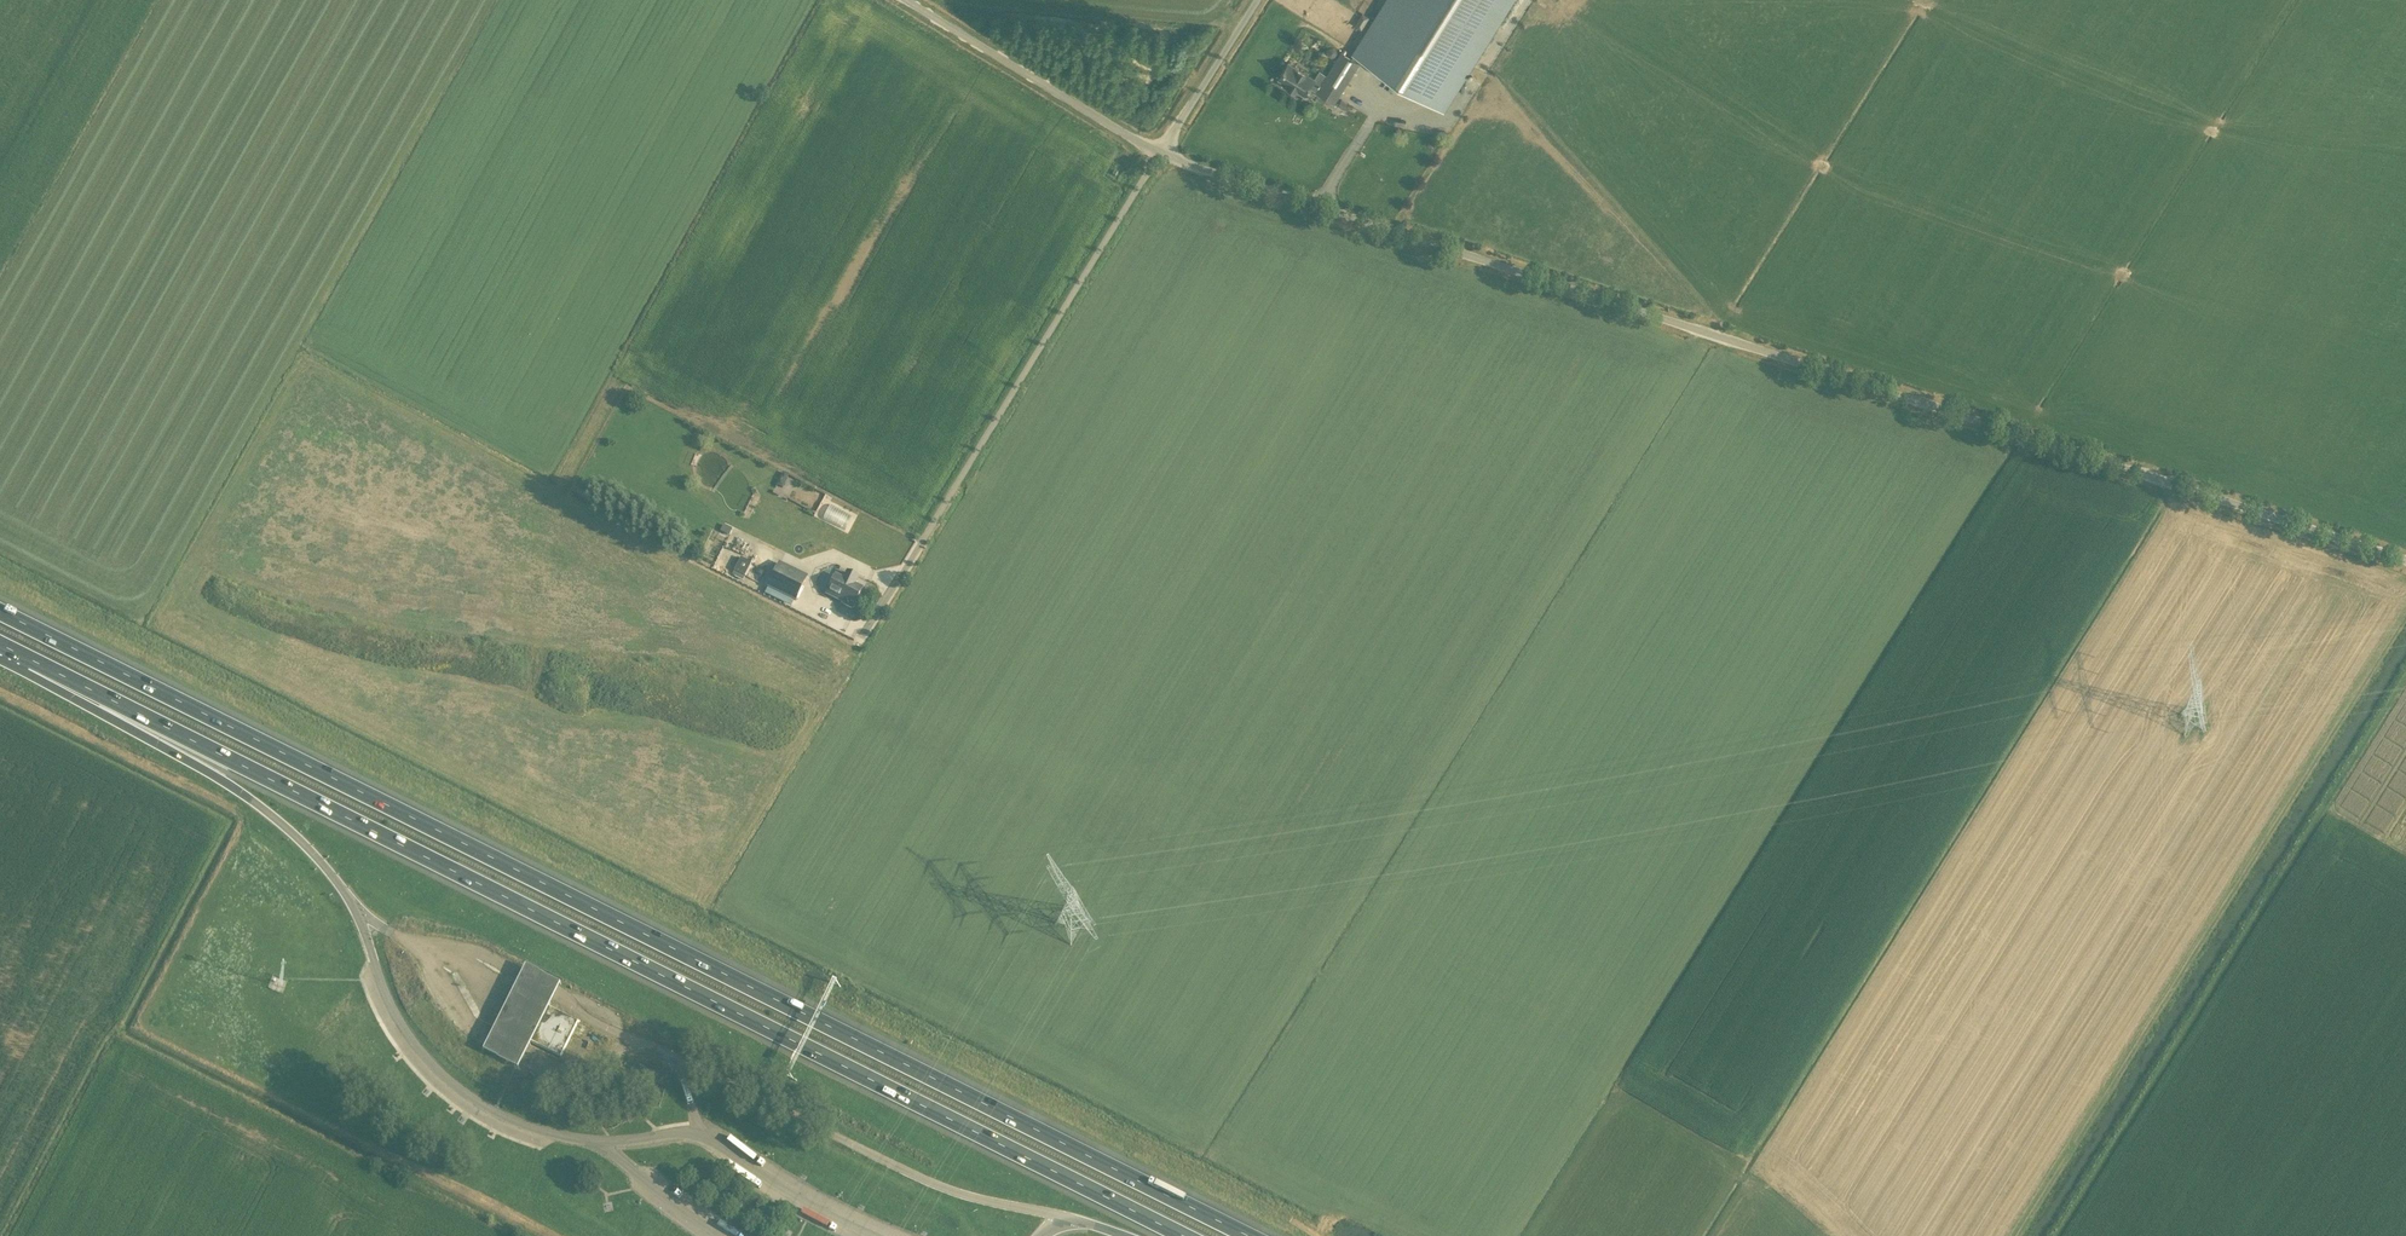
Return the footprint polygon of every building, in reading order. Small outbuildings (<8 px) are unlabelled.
[(1356,54),(1361,58),(1442,109),(1510,0),(1389,0),(1355,54),(1356,54)] [(1329,80),(1343,88),(1359,62),(1359,61),(1361,58),(1356,54),(1353,58),(1342,51),(1322,83),(1315,78),(1289,62),(1279,78),(1287,83),(1286,84),(1296,90),(1296,89),(1305,94),(1310,86),(1317,91),(1334,102),(1338,96),(1327,90),(1330,86),(1327,84),(1329,80)] [(783,493),(793,496),(795,492),(807,496),(811,485),(782,474),(775,493),(782,495),(783,493)] [(746,577),(752,564),(741,558),(735,571),(746,577)] [(809,577),(780,563),(767,588),(797,602),(809,577)] [(853,609),(862,590),(854,586),(858,579),(848,574),(845,582),(836,577),(828,594),(844,603),(843,605),(853,609)] [(780,994),(778,1000),(805,1010),(807,1005),(780,994)] [(1050,1128),(1048,1134),(1075,1145),(1078,1139),(1050,1128)]
